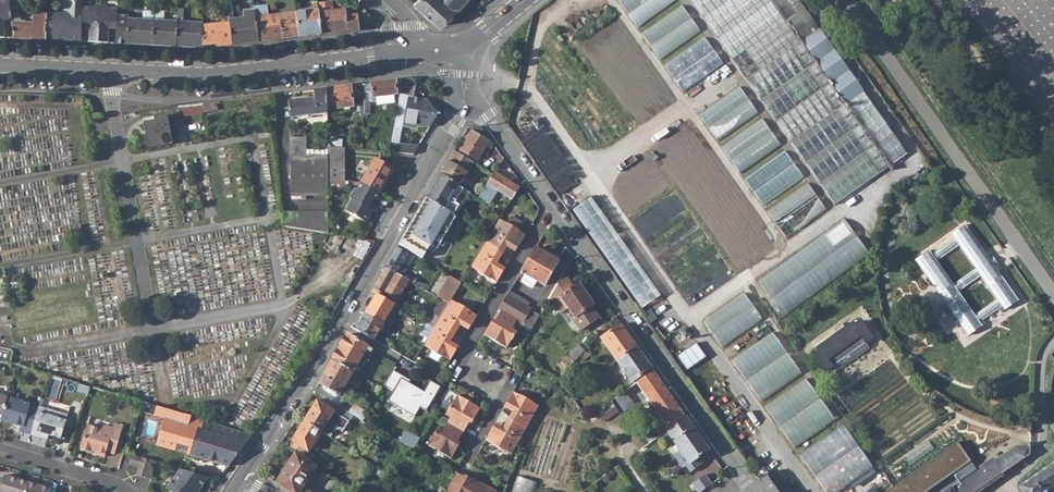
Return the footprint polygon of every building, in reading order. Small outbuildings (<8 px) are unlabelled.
[(11,18),(11,13),(9,0),(1,0),(0,0),(0,37),(6,37),(3,20),(11,18)] [(81,42),(81,30),(81,27),(82,22),(82,10),(82,7),(83,0),(68,0),(67,13),(47,12),(47,14),(46,21),(45,40),(81,42)] [(233,44),(259,41),(256,17),(234,19),(232,0),(228,0),(230,23),(233,44)] [(466,0),(418,0),(415,4),(439,27),(466,0)] [(635,30),(678,0),(619,0),(616,3),(635,30)] [(734,59),(788,20),(774,0),(693,0),(734,59)] [(806,46),(809,49),(812,54),(815,59),(818,63),(821,67),(848,105),(851,110),(875,144),(894,132),(800,0),(774,0),(788,20),(802,40),(802,41),(806,46)] [(319,12),(321,34),(359,30),(357,14),(346,15),(345,10),(333,11),(332,1),(318,3),(318,9),(319,12)] [(90,42),(98,42),(100,6),(95,5),(93,8),(82,7),(82,10),(82,22),(81,27),(90,27),(90,42)] [(659,63),(702,32),(683,5),(639,36),(659,63)] [(109,28),(117,28),(118,9),(109,9),(106,6),(100,6),(98,42),(109,42),(109,28)] [(256,17),(259,41),(283,38),(281,15),(267,16),(265,6),(255,7),(256,17)] [(121,16),(122,9),(118,9),(117,28),(116,43),(152,44),(154,20),(148,20),(128,19),(129,16),(121,16)] [(296,12),(299,36),(321,34),(319,12),(318,9),(296,12)] [(154,12),(154,17),(154,20),(152,44),(175,46),(176,22),(164,21),(164,12),(154,12)] [(281,15),(283,38),(288,37),(299,36),(296,12),(280,14),(281,15)] [(20,13),(11,13),(11,18),(13,38),(45,40),(46,21),(47,14),(34,14),(34,23),(28,23),(27,25),(18,25),(19,19),(20,20),(20,13)] [(175,46),(200,47),(202,26),(202,25),(182,23),(182,20),(176,19),(176,22),(175,46)] [(802,40),(788,20),(734,59),(835,203),(890,165),(875,144),(851,110),(848,105),(821,67),(818,63),(815,59),(812,54),(809,49),(806,46),(802,41),(802,40)] [(230,23),(202,26),(200,47),(233,44),(230,23)] [(682,97),(726,65),(707,38),(663,70),(682,97)] [(399,93),(414,95),(416,83),(412,78),(402,79),(399,93)] [(363,114),(369,114),(370,105),(370,102),(370,97),(375,96),(376,101),(376,105),(394,102),(394,94),(397,94),(395,80),(365,83),(364,98),(364,99),(363,114)] [(326,88),(326,109),(346,107),(352,106),(350,85),(326,88)] [(716,145),(761,114),(742,87),(698,119),(716,145)] [(314,98),(300,100),(302,116),(319,114),(320,121),(327,120),(327,113),(326,112),(326,109),(326,88),(313,90),(314,98)] [(408,95),(403,124),(412,126),(413,124),(430,127),(437,114),(427,99),(408,95)] [(288,101),(290,117),(302,116),(300,100),(288,101)] [(181,114),(212,113),(212,103),(180,104),(181,114)] [(171,142),(166,114),(155,116),(156,120),(144,122),(149,146),(171,142)] [(538,129),(543,126),(538,118),(533,122),(538,129)] [(764,119),(720,151),(739,178),(784,147),(764,119)] [(394,123),(391,142),(400,143),(403,124),(394,123)] [(461,149),(478,159),(490,140),(472,130),(461,149)] [(328,181),(327,154),(304,155),(303,137),(287,137),(290,195),(328,195),(328,181)] [(419,146),(400,143),(391,142),(389,152),(414,154),(419,146)] [(327,154),(328,181),(345,181),(344,147),(327,145),(327,154)] [(787,152),(743,183),(762,210),(807,179),(787,152)] [(361,181),(379,192),(393,168),(375,157),(361,181)] [(479,197),(485,201),(494,187),(512,198),(519,187),(495,171),(487,184),(479,197)] [(440,173),(427,197),(445,208),(452,212),(454,214),(468,190),(463,187),(440,173)] [(479,197),(487,184),(471,174),(463,187),(468,190),(479,197)] [(352,198),(345,210),(364,222),(371,209),(367,207),(372,199),(374,200),(379,192),(361,181),(350,197),(352,198)] [(783,240),(828,208),(811,184),(766,216),(783,240)] [(399,243),(421,257),(437,228),(432,225),(438,216),(446,221),(452,212),(445,208),(427,197),(399,243)] [(575,210),(644,308),(662,295),(593,197),(575,210)] [(281,226),(292,228),(291,211),(281,211),(281,226)] [(292,228),(328,234),(328,211),(291,211),(292,228)] [(498,221),(489,235),(485,243),(500,252),(504,245),(506,246),(511,249),(515,242),(519,244),(524,236),(516,232),(521,224),(510,217),(504,226),(498,221)] [(847,220),(760,284),(785,319),(872,255),(847,220)] [(992,255),(989,258),(965,224),(951,235),(953,238),(932,253),(929,250),(915,260),(938,293),(934,296),(940,305),(945,303),(968,336),(982,325),(980,322),(1002,307),(1004,310),(1019,300),(995,267),(999,265),(992,255)] [(485,243),(471,266),(478,270),(478,271),(489,278),(489,277),(497,281),(501,274),(498,272),(502,265),(497,262),(494,261),(500,252),(485,243)] [(519,276),(522,279),(525,274),(537,280),(544,285),(558,259),(536,246),(519,276)] [(386,267),(397,273),(403,263),(408,253),(397,247),(386,267)] [(414,256),(408,253),(403,263),(408,266),(414,256)] [(409,280),(397,273),(386,267),(372,290),(379,294),(392,302),(395,303),(409,280)] [(594,304),(579,283),(574,286),(564,272),(549,298),(560,314),(568,308),(574,317),(572,319),(580,330),(599,317),(591,306),(594,304)] [(534,285),(537,280),(525,274),(522,279),(534,285)] [(443,300),(447,302),(459,283),(452,278),(440,298),(443,300)] [(373,300),(369,307),(365,314),(385,326),(391,329),(395,322),(387,317),(395,303),(392,302),(379,294),(375,301),(373,300)] [(746,294),(707,323),(726,350),(765,322),(746,294)] [(540,314),(506,295),(499,309),(502,311),(517,319),(523,323),(526,325),(532,328),(540,314)] [(449,303),(438,322),(453,331),(458,322),(460,324),(465,327),(469,320),(472,322),(477,315),(470,311),(471,310),(451,299),(449,303)] [(447,302),(443,300),(429,323),(435,327),(438,322),(449,303),(447,302)] [(365,314),(369,307),(364,304),(360,311),(365,314)] [(492,337),(500,342),(500,343),(507,347),(511,339),(512,339),(517,331),(512,328),(513,327),(517,319),(502,311),(496,321),(495,320),(491,325),(489,325),(484,334),(491,338),(492,337)] [(357,328),(374,338),(381,327),(384,328),(385,326),(365,314),(357,328)] [(523,323),(517,319),(513,327),(522,332),(526,325),(523,323)] [(830,366),(835,373),(870,348),(865,340),(870,337),(860,321),(854,325),(852,322),(816,348),(819,351),(813,355),(824,370),(830,366)] [(431,349),(443,356),(443,355),(450,359),(454,352),(451,351),(456,343),(450,340),(448,339),(453,331),(438,322),(435,327),(429,337),(425,344),(432,348),(431,349)] [(422,333),(429,337),(435,327),(429,323),(422,333)] [(602,337),(617,359),(636,346),(620,324),(602,337)] [(681,331),(686,338),(691,335),(686,327),(681,331)] [(733,360),(762,402),(803,373),(774,331),(733,360)] [(332,359),(353,371),(357,364),(362,367),(373,349),(346,333),(332,359)] [(578,345),(569,354),(576,360),(580,355),(584,350),(578,345)] [(617,359),(632,380),(651,367),(636,346),(617,359)] [(584,350),(580,355),(584,359),(589,354),(584,350)] [(318,382),(340,395),(353,371),(332,359),(318,382)] [(429,410),(441,385),(431,380),(427,388),(391,371),(384,386),(393,390),(388,400),(417,414),(421,406),(429,410)] [(666,430),(681,451),(689,463),(699,456),(709,450),(654,371),(615,397),(622,405),(634,397),(636,399),(644,393),(668,428),(666,430)] [(795,448),(836,419),(807,377),(766,406),(795,448)] [(90,387),(79,383),(77,390),(87,394),(90,387)] [(540,404),(520,393),(520,394),(513,390),(509,398),(512,399),(508,406),(513,408),(516,409),(511,418),(527,427),(540,404)] [(448,422),(463,431),(469,420),(470,421),(473,416),(475,417),(480,407),(473,403),(473,404),(464,399),(464,397),(457,393),(447,411),(452,414),(448,422)] [(337,417),(363,433),(369,423),(363,420),(350,411),(321,394),(305,419),(322,430),(333,414),(337,417)] [(2,416),(0,420),(20,426),(18,431),(30,435),(38,407),(38,406),(7,397),(2,416)] [(142,440),(228,466),(252,435),(221,426),(167,410),(147,404),(145,412),(150,414),(142,440)] [(354,404),(350,411),(363,420),(368,412),(354,404)] [(38,407),(30,435),(40,438),(41,433),(48,434),(60,438),(67,415),(38,407)] [(327,433),(337,417),(333,414),(322,430),(327,433)] [(487,436),(506,447),(506,446),(514,451),(527,427),(511,418),(506,427),(504,425),(499,423),(495,429),(492,428),(487,436)] [(309,451),(322,430),(305,419),(292,440),(293,441),(289,447),(295,451),(303,456),(307,450),(309,451)] [(429,444),(446,452),(446,453),(453,457),(458,448),(456,446),(459,441),(457,440),(463,431),(448,422),(443,430),(438,427),(429,444)] [(376,427),(369,423),(363,433),(362,436),(369,439),(376,427)] [(826,491),(839,491),(875,468),(845,424),(801,454),(826,491)] [(79,449),(104,457),(106,451),(114,454),(121,429),(112,426),(112,428),(105,426),(100,429),(87,425),(79,449)] [(388,434),(414,449),(420,438),(406,430),(404,434),(392,427),(388,434)] [(1031,454),(1031,436),(996,461),(993,458),(944,491),(976,491),(1031,454)] [(891,491),(892,491),(930,491),(973,462),(960,444),(891,491)] [(302,487),(305,483),(316,465),(303,456),(295,451),(275,482),(291,491),(311,491),(302,487)] [(705,464),(699,456),(689,463),(681,451),(674,455),(682,468),(686,466),(691,473),(705,464)] [(130,465),(138,468),(141,459),(132,457),(130,465)] [(146,478),(152,461),(141,458),(141,459),(138,468),(136,475),(146,478)] [(1019,486),(1024,491),(1046,491),(1053,486),(1053,462),(1019,486)] [(166,490),(168,491),(195,491),(196,491),(198,491),(208,479),(181,470),(166,490)] [(767,491),(796,491),(789,481),(784,484),(775,470),(759,481),(767,491)] [(470,478),(469,480),(465,478),(465,477),(456,472),(446,491),(496,491),(497,490),(470,478)] [(513,491),(534,491),(537,481),(518,475),(513,491)] [(27,482),(6,476),(4,480),(0,479),(0,491),(24,491),(27,482)] [(27,482),(24,491),(51,491),(52,489),(27,482)] [(305,483),(302,487),(311,491),(319,491),(305,483)]
